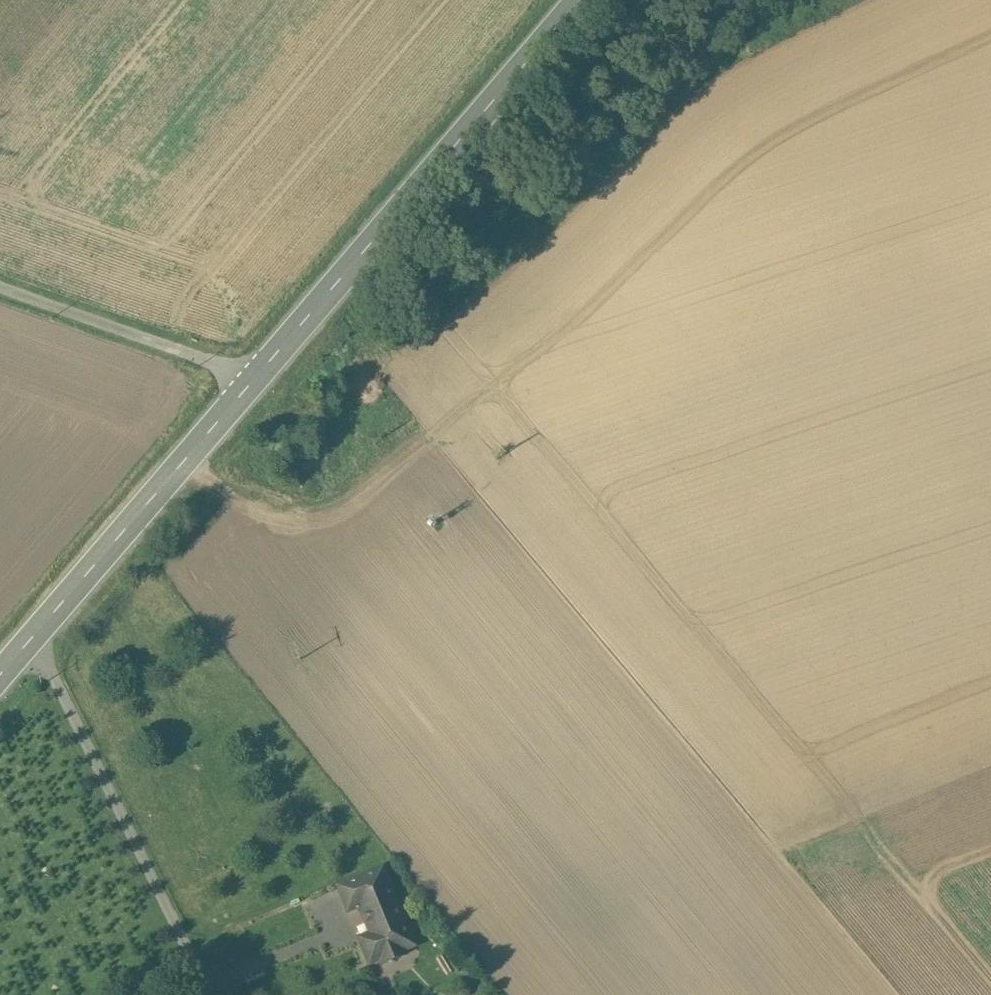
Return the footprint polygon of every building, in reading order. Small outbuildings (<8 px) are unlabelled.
[(416,940),(384,869),(377,872),(336,890),(349,920),(361,915),(371,935),(360,939),(370,961),(416,940)]
